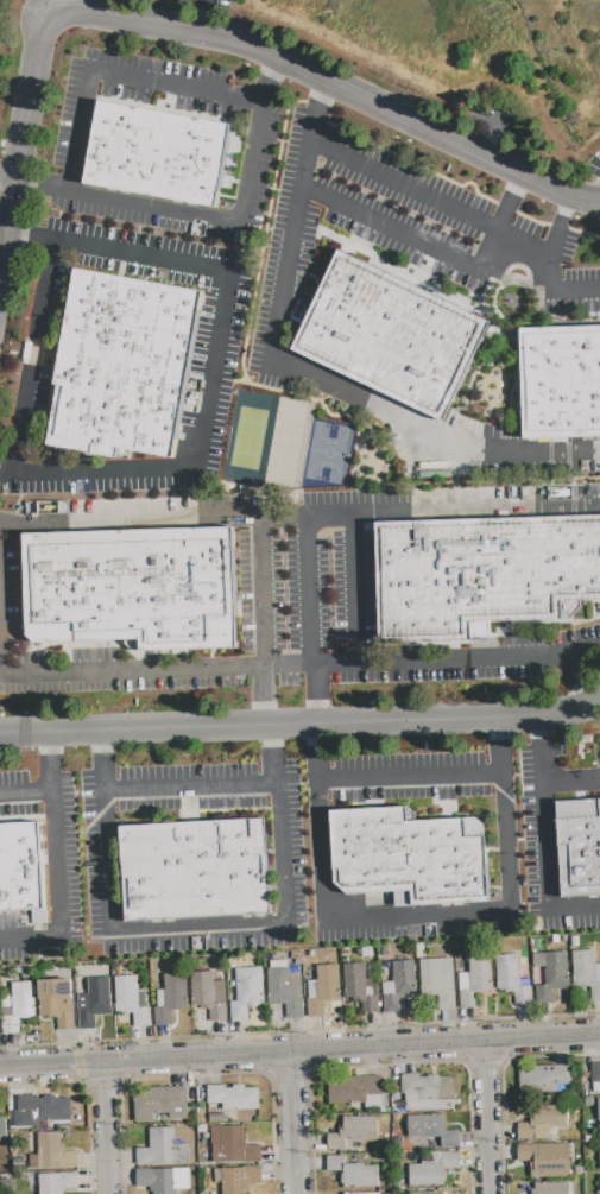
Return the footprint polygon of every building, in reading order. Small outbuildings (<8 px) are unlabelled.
[(99,100),(232,125),(216,209),(83,184),(99,100)] [(339,251),(492,322),(444,423),(291,352),(339,251)] [(75,269),(202,291),(173,460),(119,450),(118,459),(44,447),(75,269)] [(522,330),(599,327),(599,436),(525,438),(522,330)] [(579,518),(599,517),(599,602),(581,602),(579,518)] [(581,602),(581,608),(569,620),(490,623),(486,520),(579,518),(581,602)] [(490,623),(490,630),(479,640),(380,644),(377,524),(486,520),(490,623)] [(23,533),(234,527),(238,645),(133,649),(125,643),(124,637),(34,640),(27,633),(23,533)] [(552,804),(599,802),(599,898),(558,901),(552,804)] [(417,822),(422,906),(364,909),(364,895),(358,809),(410,806),(411,808),(417,814),(417,822)] [(364,895),(349,895),(336,884),(333,811),(358,809),(364,895)] [(417,822),(480,817),(487,825),(492,902),(422,906),(417,822)] [(121,827),(266,819),(272,914),(126,922),(121,827)] [(45,909),(0,911),(0,824),(40,822),(45,909)] [(45,923),(44,908),(30,909),(31,923),(45,923)] [(595,964),(599,964),(599,1000),(590,1000),(590,987),(574,987),(573,952),(595,950),(595,964)] [(568,952),(570,988),(554,990),(555,1004),(537,1005),(536,986),(547,986),(545,953),(568,952)] [(460,991),(459,974),(468,973),(467,954),(491,953),(493,992),(474,993),(475,1009),(460,1009),(459,991),(460,991)] [(495,955),(517,954),(519,987),(532,986),(533,1004),(514,1005),(514,992),(506,993),(506,990),(498,990),(495,955)] [(421,960),(453,959),(456,1010),(440,1011),(438,997),(423,998),(421,960)] [(415,961),(417,999),(400,1000),(402,1012),(384,1013),(383,983),(394,981),(393,962),(415,961)] [(366,997),(379,996),(380,1013),(362,1015),(361,1000),(353,1002),(353,998),(346,998),(343,965),(365,964),(366,997)] [(317,980),(316,966),(337,965),(340,1000),(323,1002),(324,1017),(308,1017),(307,999),(309,999),(308,981),(317,980)] [(303,1018),(286,1019),(285,1003),(270,1004),(267,969),(289,968),(289,973),(301,973),(303,1018)] [(247,1007),(248,1021),(232,1022),(229,984),(242,983),(241,971),(261,969),(264,1006),(247,1007)] [(210,1005),(194,1006),(191,973),(213,972),(214,981),(225,980),(227,1021),(211,1022),(210,1005)] [(156,1026),(154,1007),(158,1007),(157,991),(165,990),(164,974),(185,973),(188,1007),(171,1009),(172,1026),(156,1026)] [(115,978),(137,975),(138,992),(145,992),(146,1007),(150,1007),(151,1026),(134,1028),(133,1011),(118,1012),(115,978)] [(109,977),(112,1016),(95,1016),(96,1029),(80,1030),(78,1012),(89,1011),(88,979),(109,977)] [(38,981),(70,979),(74,1029),(58,1030),(57,1017),(40,1018),(38,981)] [(18,1019),(19,1034),(4,1035),(1,998),(13,998),(12,984),(33,981),(36,1018),(18,1019)] [(592,1063),(599,1063),(599,1094),(593,1094),(593,1084),(592,1084),(592,1063)] [(518,1070),(533,1069),(533,1066),(571,1065),(571,1085),(557,1085),(557,1091),(536,1092),(536,1095),(519,1095),(518,1070)] [(405,1111),(405,1094),(402,1094),(400,1075),(419,1074),(419,1078),(428,1078),(428,1075),(438,1075),(438,1078),(451,1078),(453,1110),(405,1111)] [(328,1078),(381,1075),(383,1107),(365,1108),(365,1103),(329,1104),(328,1078)] [(259,1110),(222,1111),(222,1104),(208,1104),(208,1086),(226,1085),(226,1088),(233,1088),(233,1085),(244,1085),(244,1088),(258,1087),(259,1110)] [(187,1087),(188,1118),(170,1119),(170,1114),(153,1114),(153,1123),(137,1123),(135,1089),(187,1087)] [(71,1122),(51,1122),(51,1127),(34,1127),(34,1122),(10,1122),(10,1099),(18,1099),(18,1095),(37,1095),(37,1099),(45,1098),(45,1095),(56,1095),(56,1098),(70,1098),(71,1122)] [(535,1123),(533,1106),(568,1105),(568,1126),(551,1127),(551,1139),(518,1141),(518,1123),(535,1123)] [(408,1116),(446,1114),(446,1131),(459,1130),(459,1148),(441,1148),(441,1137),(409,1138),(408,1116)] [(377,1117),(378,1138),(345,1139),(346,1150),(328,1150),(327,1135),(340,1133),(340,1125),(343,1124),(342,1117),(377,1117)] [(260,1145),(261,1162),(213,1164),(213,1145),(221,1145),(221,1126),(244,1125),(244,1141),(246,1141),(246,1145),(260,1145)] [(149,1129),(175,1127),(175,1144),(189,1144),(190,1163),(137,1165),(137,1149),(150,1148),(149,1129)] [(32,1169),(31,1132),(62,1132),(62,1138),(61,1138),(61,1144),(64,1143),(64,1151),(77,1151),(77,1169),(32,1169)] [(569,1144),(570,1177),(531,1179),(531,1162),(519,1162),(518,1145),(569,1144)] [(422,1164),(422,1154),(460,1152),(460,1169),(443,1169),(444,1186),(410,1187),(409,1165),(422,1164)] [(378,1165),(379,1189),(343,1190),(343,1171),(327,1171),(327,1156),(345,1156),(345,1164),(364,1164),(364,1167),(378,1165)] [(245,1190),(245,1193),(222,1193),(221,1168),(261,1167),(261,1184),(248,1184),(248,1190),(245,1190)] [(176,1189),(176,1193),(153,1193),(153,1192),(151,1192),(151,1187),(139,1187),(138,1170),(152,1170),(189,1169),(190,1188),(176,1189)] [(64,1190),(64,1193),(39,1193),(39,1175),(77,1174),(77,1190),(64,1190)] [(569,1183),(570,1193),(531,1193),(531,1189),(536,1189),(535,1184),(569,1183)]
